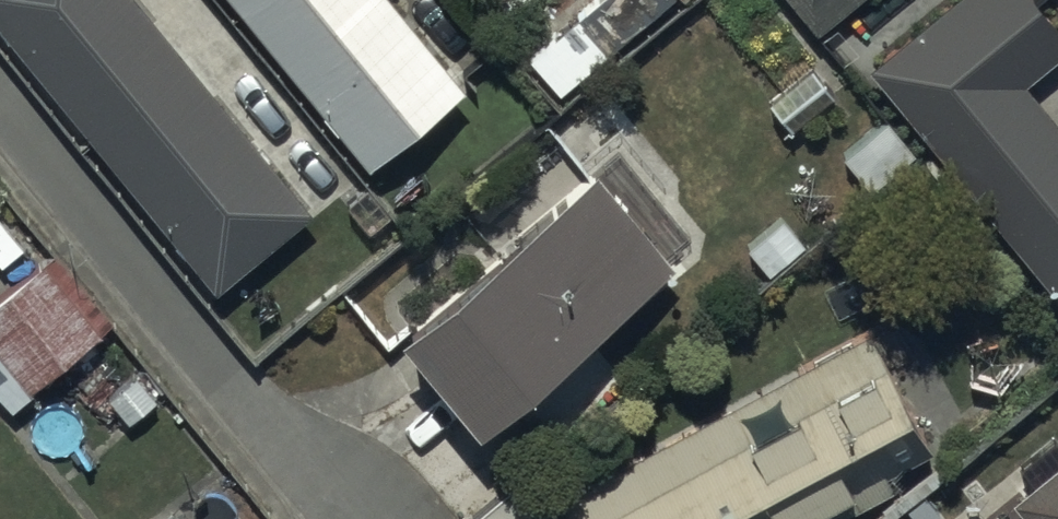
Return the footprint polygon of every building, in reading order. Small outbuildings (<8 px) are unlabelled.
[(139,0),(0,0),(0,22),(214,285),(308,209),(139,0)] [(396,0),(238,0),(368,157),(462,80),(396,0)] [(528,51),(560,88),(661,0),(587,0),(528,51)] [(814,25),(847,0),(794,0),(814,25)] [(868,60),(1057,293),(1057,120),(1021,75),(1057,44),(1057,25),(1038,0),(942,0),(868,60)] [(826,48),(765,96),(789,127),(850,79),(826,48)] [(668,259),(593,168),(401,326),(476,417),(668,259)] [(0,290),(0,353),(27,388),(55,367),(52,364),(109,321),(54,249),(0,290)] [(865,326),(560,488),(576,518),(832,518),(831,517),(891,485),(880,465),(925,440),(865,326)] [(1013,496),(1028,515),(1024,518),(1057,518),(1057,460),(1013,496)] [(468,517),(469,518),(539,518),(562,500),(532,464),(468,517)]
